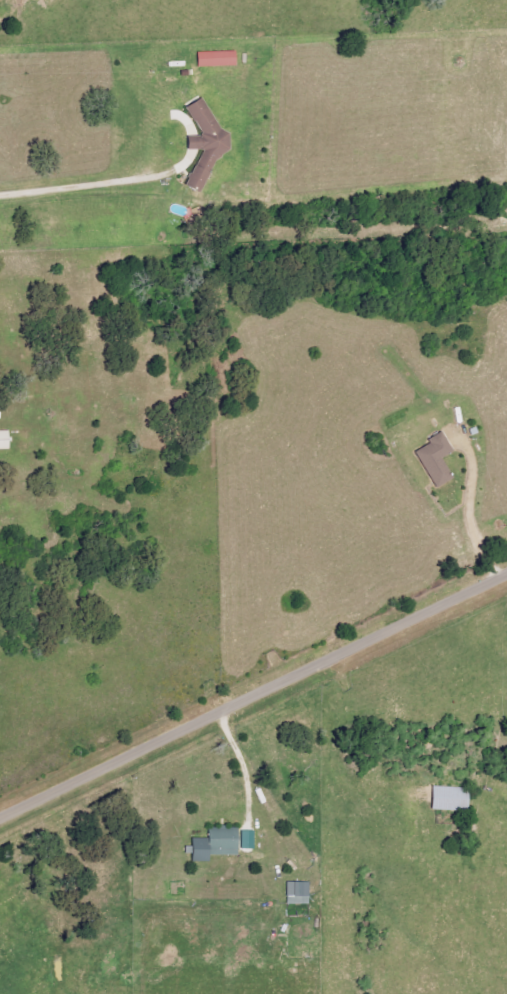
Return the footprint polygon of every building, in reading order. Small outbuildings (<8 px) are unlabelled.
[(239,50),(200,51),(201,66),(239,65),(239,50)] [(193,176),(210,146),(215,141),(216,140),(224,133),(225,117),(217,114),(196,81),(186,86),(180,92),(193,114),(192,118),(181,119),(182,133),(195,133),(197,137),(181,164),(184,166),(182,169),(193,176)] [(191,105),(204,133),(190,140),(193,146),(205,151),(190,184),(207,191),(215,172),(213,169),(223,164),(236,134),(221,128),(207,98),(191,105)] [(432,471),(447,461),(435,442),(447,434),(447,431),(436,415),(422,424),(424,427),(409,436),(432,471)] [(13,449),(13,430),(0,431),(0,449),(13,449)] [(430,439),(432,444),(419,450),(439,488),(456,479),(444,458),(456,451),(446,431),(430,439)] [(473,788),(436,786),(435,810),(472,811),(473,788)] [(213,856),(242,855),(242,827),(210,828),(210,838),(191,838),(191,862),(213,862),(213,856)] [(258,831),(244,831),(244,849),(258,849),(258,831)] [(312,882),(289,882),(289,904),(311,904),(312,882)]
